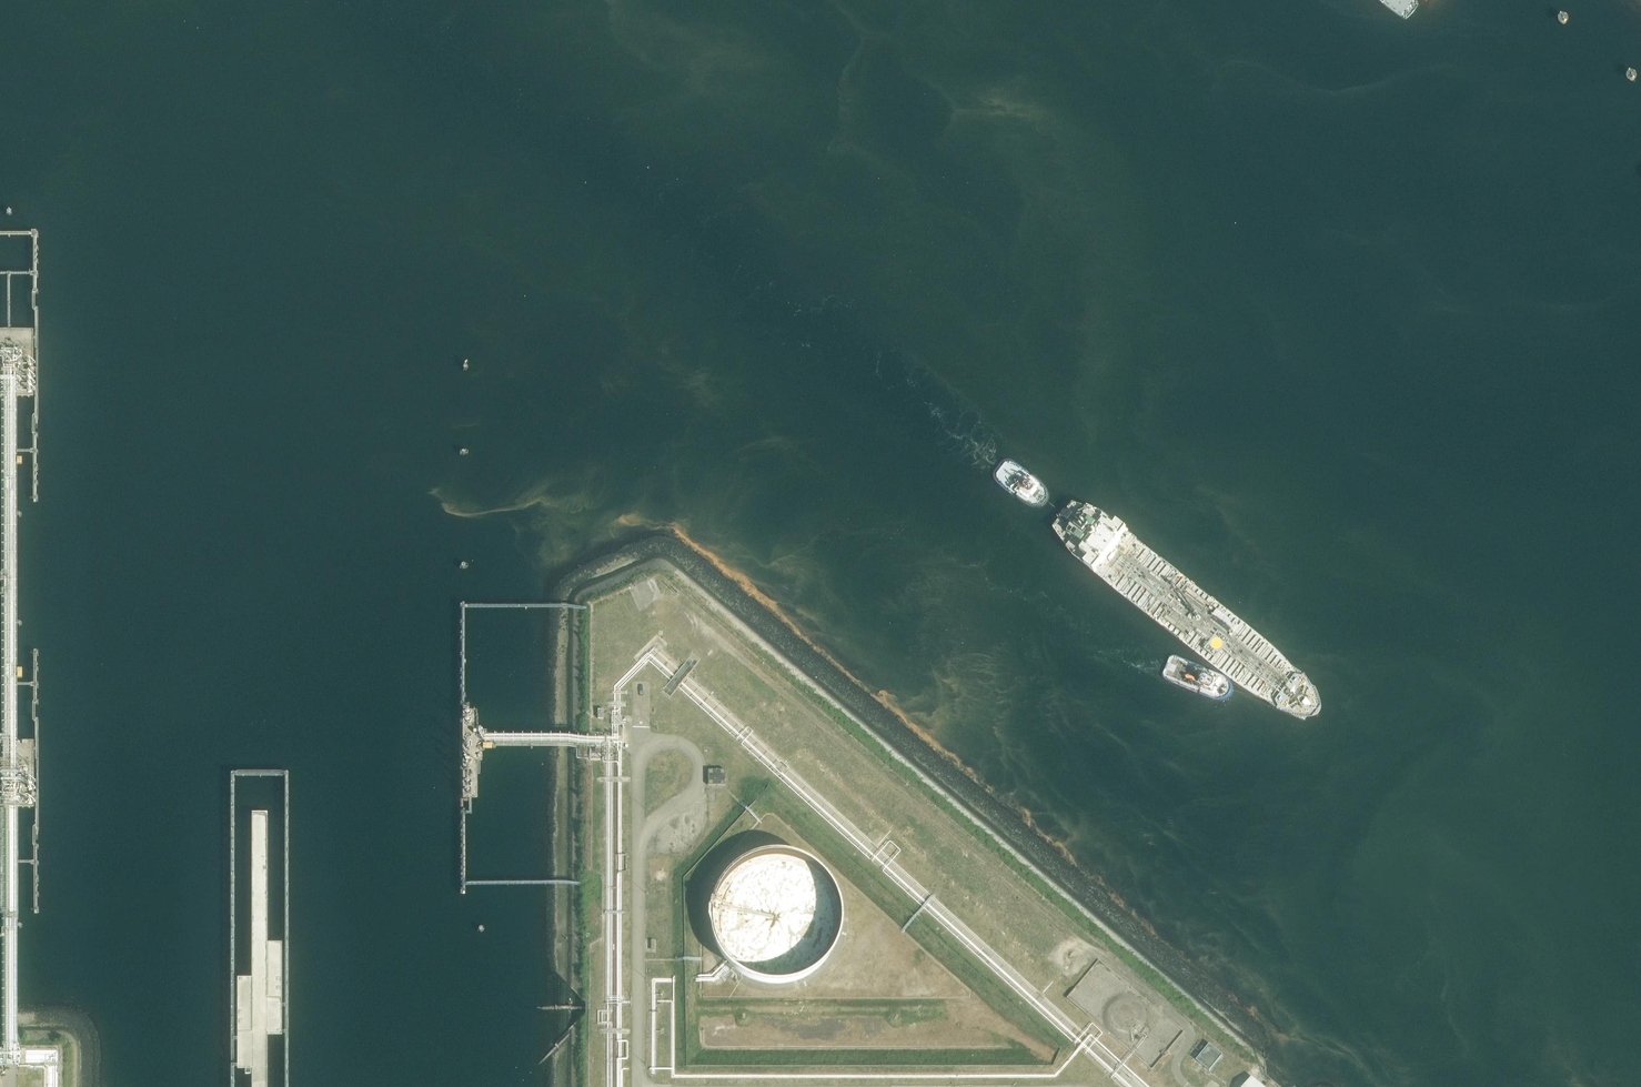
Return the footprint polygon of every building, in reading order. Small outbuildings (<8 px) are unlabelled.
[(708,770),(708,786),(724,786),(724,770),(708,770)] [(737,976),(775,988),(811,978),(838,948),(843,908),(823,870),(784,851),(747,857),(720,879),(707,915),(714,949),(737,976)] [(1223,1055),(1210,1044),(1201,1055),(1197,1052),(1194,1055),(1198,1058),(1196,1060),(1209,1071),(1223,1055)] [(1253,1077),(1244,1086),(1265,1086),(1253,1077)]
